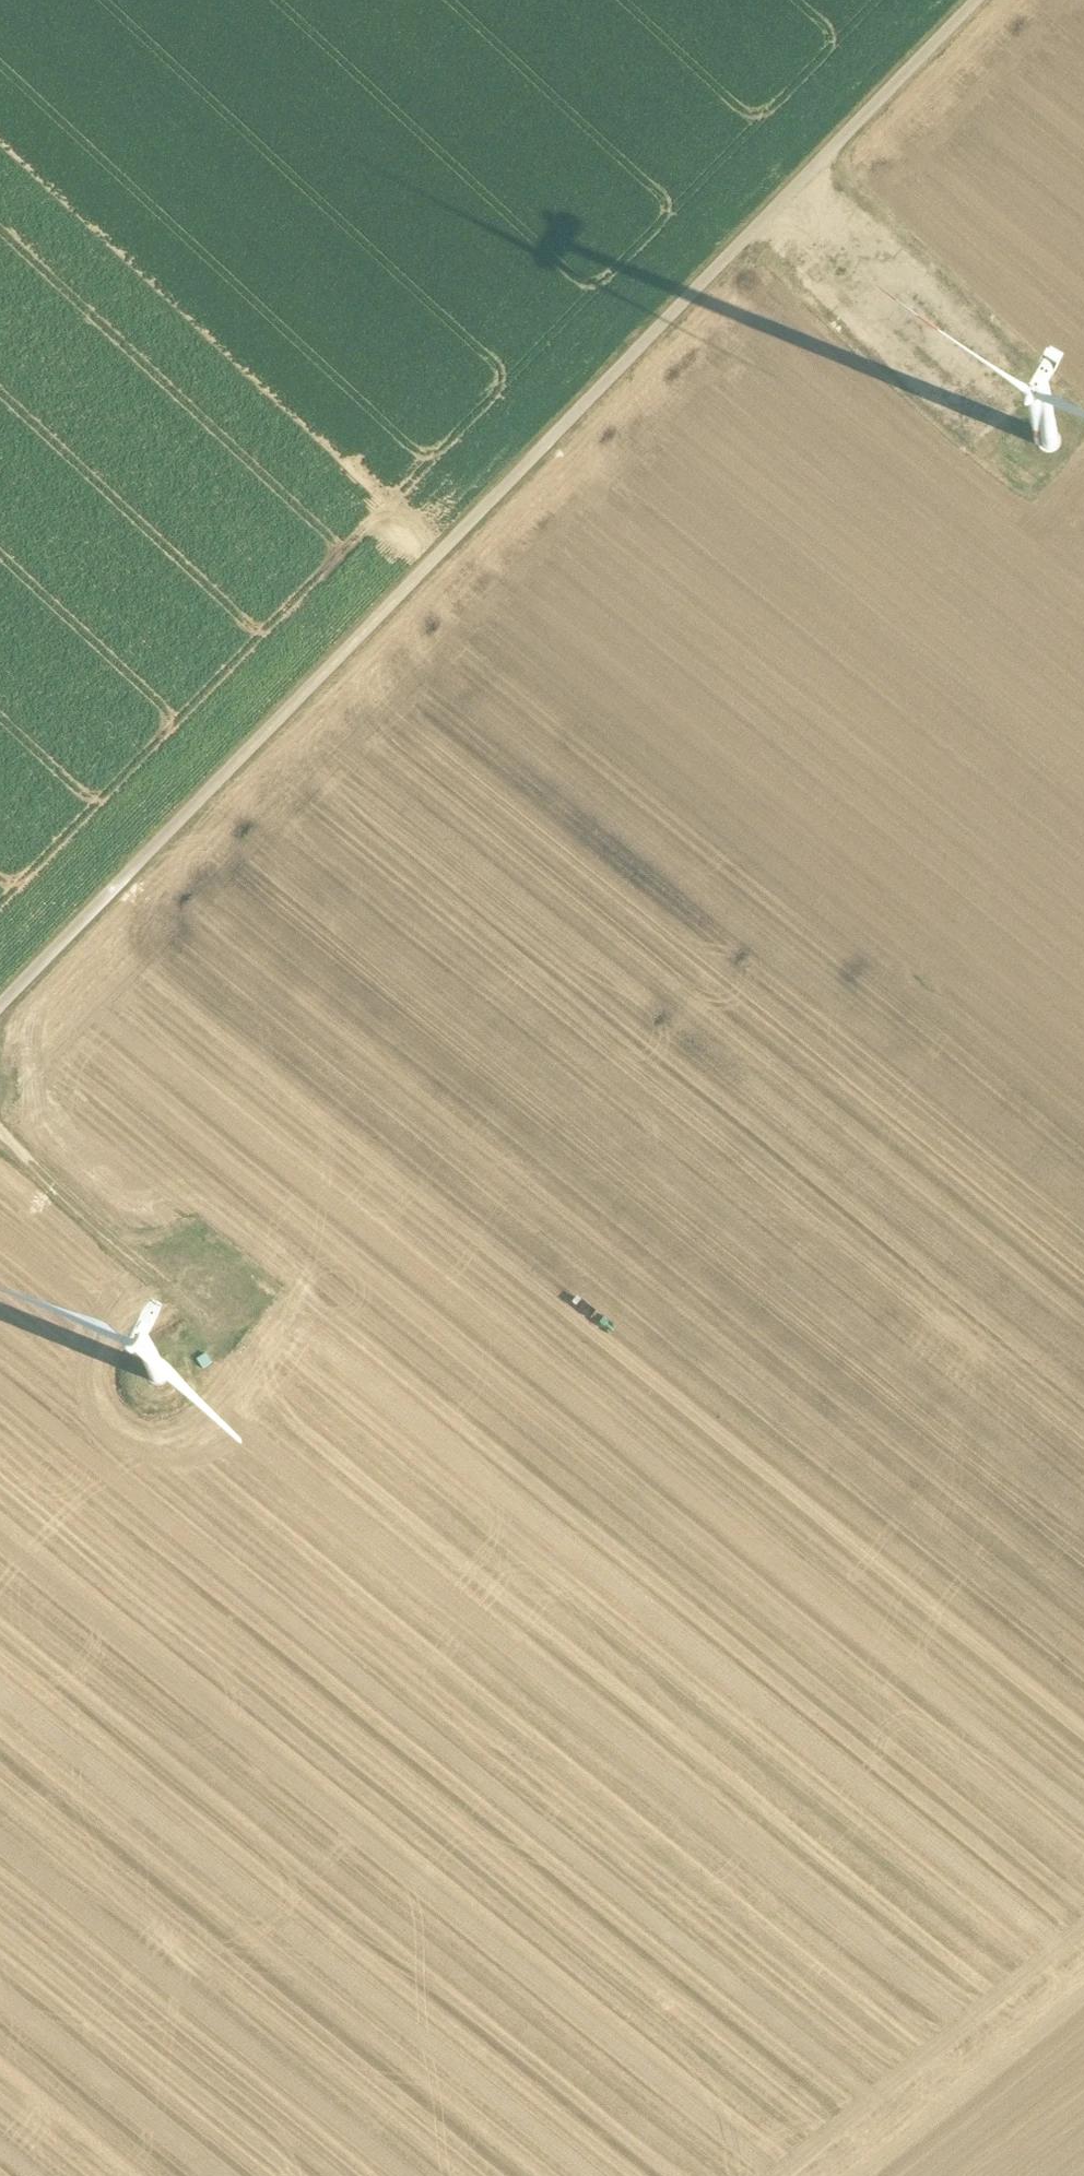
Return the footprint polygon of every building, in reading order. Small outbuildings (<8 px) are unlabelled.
[(199,1345),(193,1336),(184,1342),(190,1351),(199,1345)]
